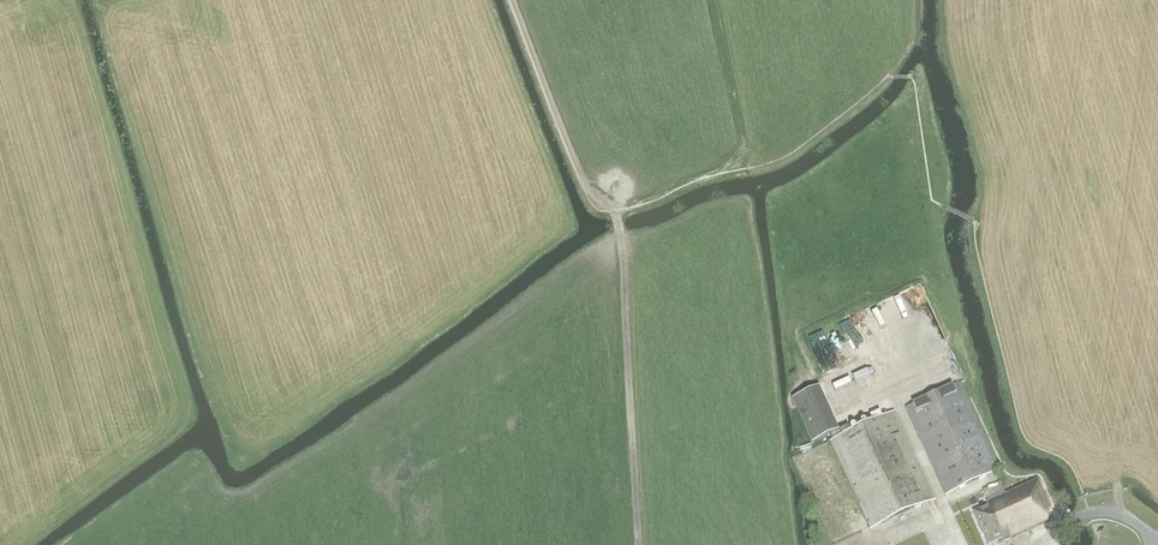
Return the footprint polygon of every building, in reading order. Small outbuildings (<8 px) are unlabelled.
[(889,320),(896,333),(901,330),(893,317),(889,320)] [(838,401),(853,395),(848,382),(832,389),(838,401)] [(945,494),(995,471),(1000,469),(960,382),(905,407),(945,494)] [(870,416),(872,422),(851,432),(848,426),(838,430),(818,387),(792,399),(812,443),(831,434),(834,440),(830,442),(870,529),(934,499),(894,412),(882,418),(879,412),(870,416)] [(1047,511),(1050,509),(1038,478),(986,501),(988,505),(973,512),(987,544),(1002,538),(1004,542),(1048,522),(1047,519),(1047,511)]
